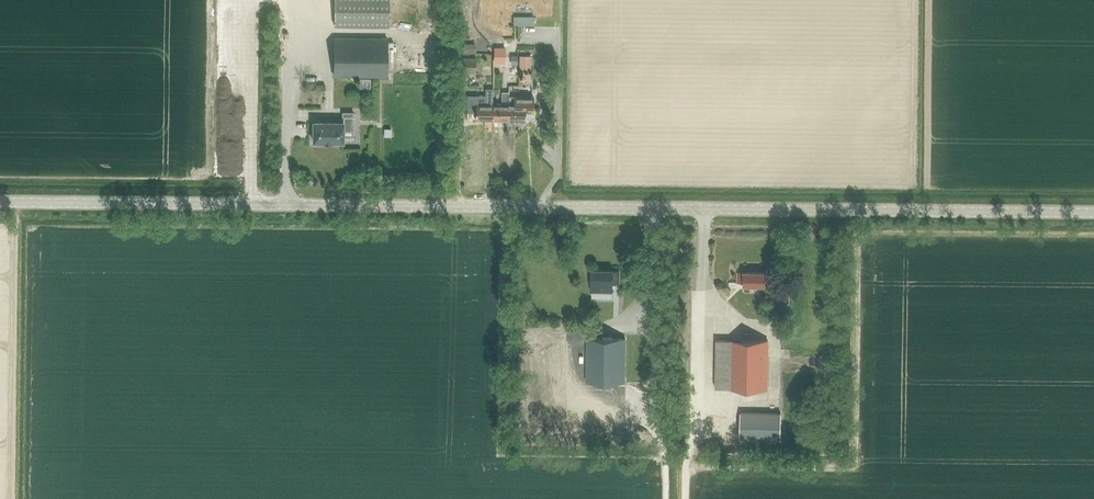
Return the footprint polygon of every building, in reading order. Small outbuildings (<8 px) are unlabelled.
[(334,26),(389,27),(390,0),(335,0),(334,26)] [(387,77),(387,39),(334,38),(334,76),(387,77)] [(516,50),(516,63),(528,63),(528,49),(516,50)] [(499,76),(499,57),(490,57),(490,76),(499,76)] [(457,58),(457,72),(476,73),(476,58),(457,58)] [(493,88),(485,88),(485,95),(467,95),(467,113),(476,113),(476,121),(492,121),(492,104),(493,104),(493,88)] [(508,121),(508,97),(509,89),(503,89),(503,104),(493,104),(492,104),(492,121),(508,121)] [(508,121),(525,121),(525,114),(533,114),(533,98),(508,97),(508,121)] [(342,122),(313,122),(313,142),(343,142),(343,129),(353,129),(353,113),(342,112),(342,122)] [(613,270),(592,270),(591,283),(592,283),(591,291),(613,291),(613,281),(619,281),(620,270),(613,270)] [(765,286),(765,273),(744,272),(738,272),(737,283),(744,283),(744,286),(765,286)] [(625,382),(625,338),(587,338),(587,381),(625,382)] [(729,389),(730,340),(716,340),(716,389),(729,389)] [(730,340),(729,389),(767,389),(768,341),(730,340)] [(781,441),(781,413),(740,412),(740,440),(781,441)]
